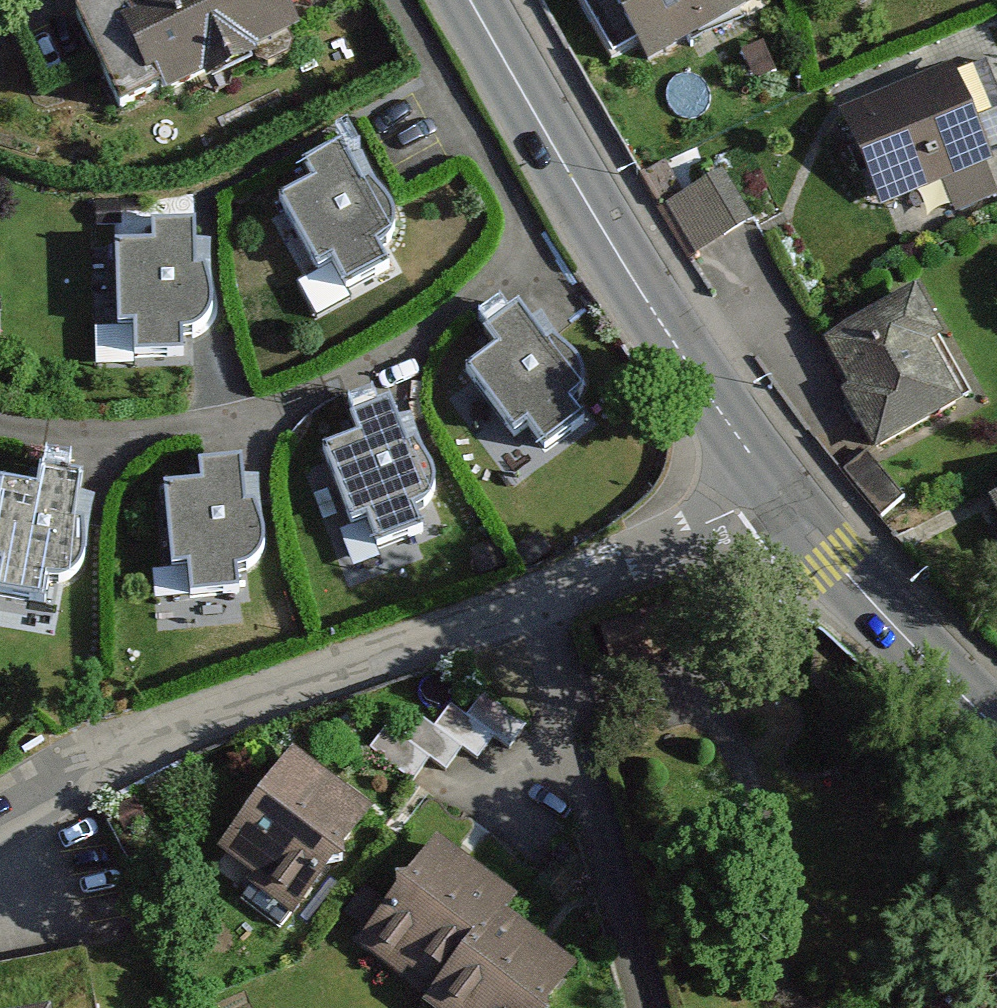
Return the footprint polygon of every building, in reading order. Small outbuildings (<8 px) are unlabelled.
[(77,19),(96,63),(121,117),(357,11),(352,0),(120,0),(77,19)] [(608,74),(734,0),(569,0),(608,74)] [(949,61),(843,106),(877,209),(987,163),(949,61)] [(331,266),(347,292),(391,268),(381,251),(387,245),(393,239),(396,230),(397,222),(394,212),(369,181),(362,184),(340,145),(302,166),(311,183),(278,202),(318,273),(331,266)] [(720,172),(657,206),(685,261),(747,221),(720,172)] [(134,329),(135,358),(183,357),(183,335),(190,335),(197,333),(206,327),(211,314),(213,305),(212,287),(206,270),(197,270),(195,224),(152,225),(152,245),(116,246),(118,330),(134,329)] [(909,284),(824,343),(877,455),(963,394),(909,284)] [(526,429),(545,453),(586,424),(571,406),(582,399),(585,394),(587,388),(587,380),(585,372),(581,365),(576,359),(553,340),(545,343),(521,307),(483,335),(494,350),(463,372),(515,437),(526,429)] [(367,522),(377,550),(424,531),(415,513),(424,508),(431,500),(435,494),(435,487),(435,480),(435,472),(420,441),(407,444),(391,403),(350,420),(356,437),(322,450),(352,528),(367,522)] [(864,453),(840,471),(877,523),(899,498),(864,453)] [(189,569),(190,599),(239,594),(238,574),(245,573),(253,570),(257,567),(261,562),(268,552),(269,544),(268,536),(257,506),(246,506),(243,461),(199,465),(201,486),(164,487),(171,570),(189,569)] [(0,586),(0,596),(46,603),(47,583),(68,582),(75,577),(81,571),(85,561),(86,523),(74,524),(82,478),(42,472),(38,491),(2,485),(0,498),(0,565),(3,566),(0,586)] [(985,501),(996,524),(996,495),(985,501)] [(387,727),(370,750),(412,781),(429,758),(446,771),(463,748),(477,759),(494,737),(509,748),(525,727),(483,696),(466,718),(451,707),(435,729),(420,717),(403,739),(387,727)] [(298,745),(210,859),(292,922),(380,808),(298,745)] [(435,836),(357,944),(431,997),(494,909),(508,889),(435,836)] [(423,1007),(545,1007),(575,966),(494,909),(431,997),(423,1007)]
